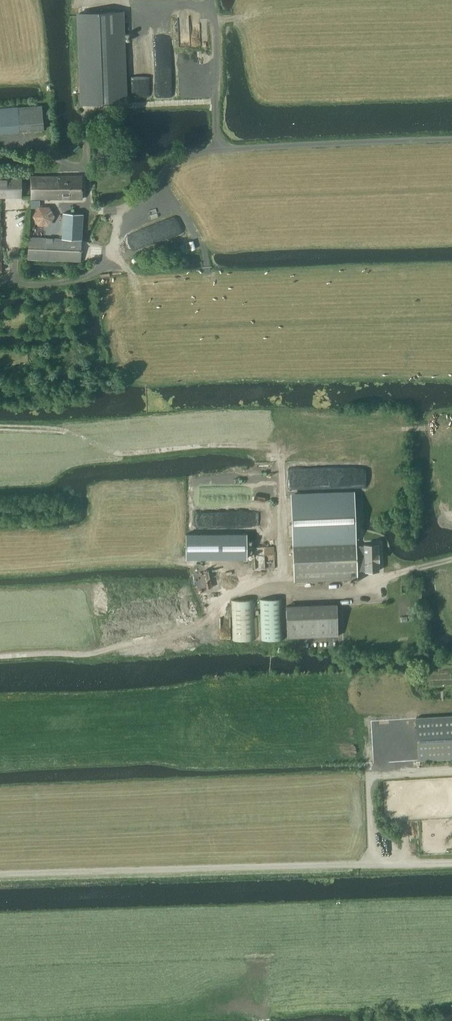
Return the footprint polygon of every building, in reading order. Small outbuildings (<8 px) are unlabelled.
[(124,11),(79,13),(83,104),(127,102),(124,11)] [(0,108),(0,133),(47,129),(45,104),(0,108)] [(32,176),(32,199),(82,199),(82,176),(70,176),(70,173),(58,173),(58,176),(32,176)] [(21,177),(0,177),(0,196),(21,196),(21,177)] [(51,209),(40,208),(34,217),(38,227),(49,228),(56,219),(51,209)] [(82,239),(83,214),(63,213),(62,238),(82,239)] [(82,239),(62,238),(29,237),(28,259),(81,261),(82,239)] [(355,493),(292,495),(294,540),(295,581),(358,579),(357,570),(366,570),(366,571),(380,570),(378,544),(365,544),(365,545),(356,545),(356,538),(355,493)] [(213,533),(186,534),(186,559),(199,559),(247,559),(247,533),(213,533)] [(283,598),(260,599),(262,640),(285,639),(283,598)] [(232,600),(233,629),(233,640),(255,639),(254,599),(232,600)] [(287,638),(338,637),(337,603),(286,605),(287,638)] [(451,758),(451,716),(416,718),(418,748),(418,760),(451,758)]
